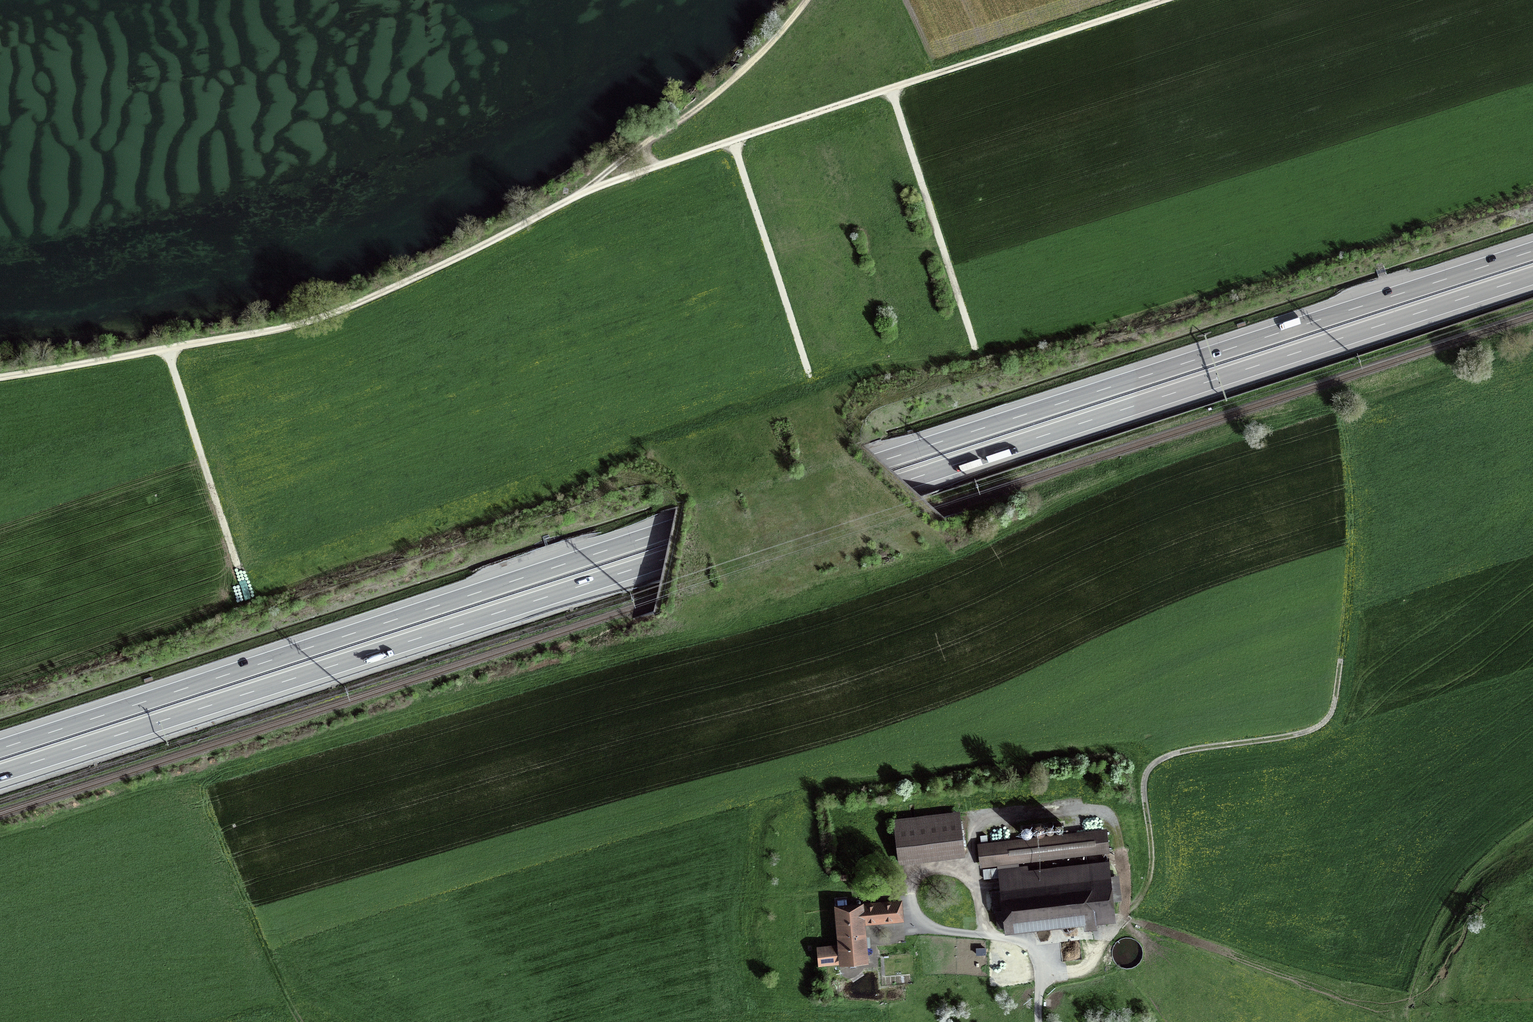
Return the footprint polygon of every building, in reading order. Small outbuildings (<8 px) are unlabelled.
[(893,818),(899,864),(965,855),(960,810),(893,818)] [(1056,827),(1059,828),(1062,827),(1063,824),(1062,821),(1059,819),(1056,821),(1055,824),(1056,827)] [(1036,831),(1040,832),(1043,831),(1045,828),(1045,824),(1043,821),(1039,820),(1036,821),(1034,824),(1034,828),(1036,831)] [(1047,828),(1050,829),(1053,828),(1054,825),(1053,822),(1050,821),(1047,822),(1045,825),(1047,828)] [(1023,832),(1026,833),(1030,832),(1032,829),(1032,826),(1030,823),(1027,822),(1023,823),(1021,826),(1021,829),(1023,832)] [(1019,863),(1109,852),(1107,828),(977,843),(980,867),(997,865),(1019,863)] [(1000,889),(1119,875),(1119,874),(1111,875),(1109,860),(1028,869),(1028,865),(1019,866),(1019,863),(997,865),(997,867),(984,869),(985,879),(998,877),(1000,889)] [(1122,900),(1119,875),(1000,889),(991,890),(994,912),(996,912),(997,928),(1004,927),(1005,933),(1083,924),(1084,931),(1097,929),(1096,923),(1116,921),(1114,901),(1122,900)] [(817,945),(818,965),(845,963),(846,971),(863,970),(863,962),(869,961),(868,947),(870,947),(869,936),(867,936),(866,925),(904,922),(902,899),(864,902),(864,901),(834,903),(837,943),(817,945)]
